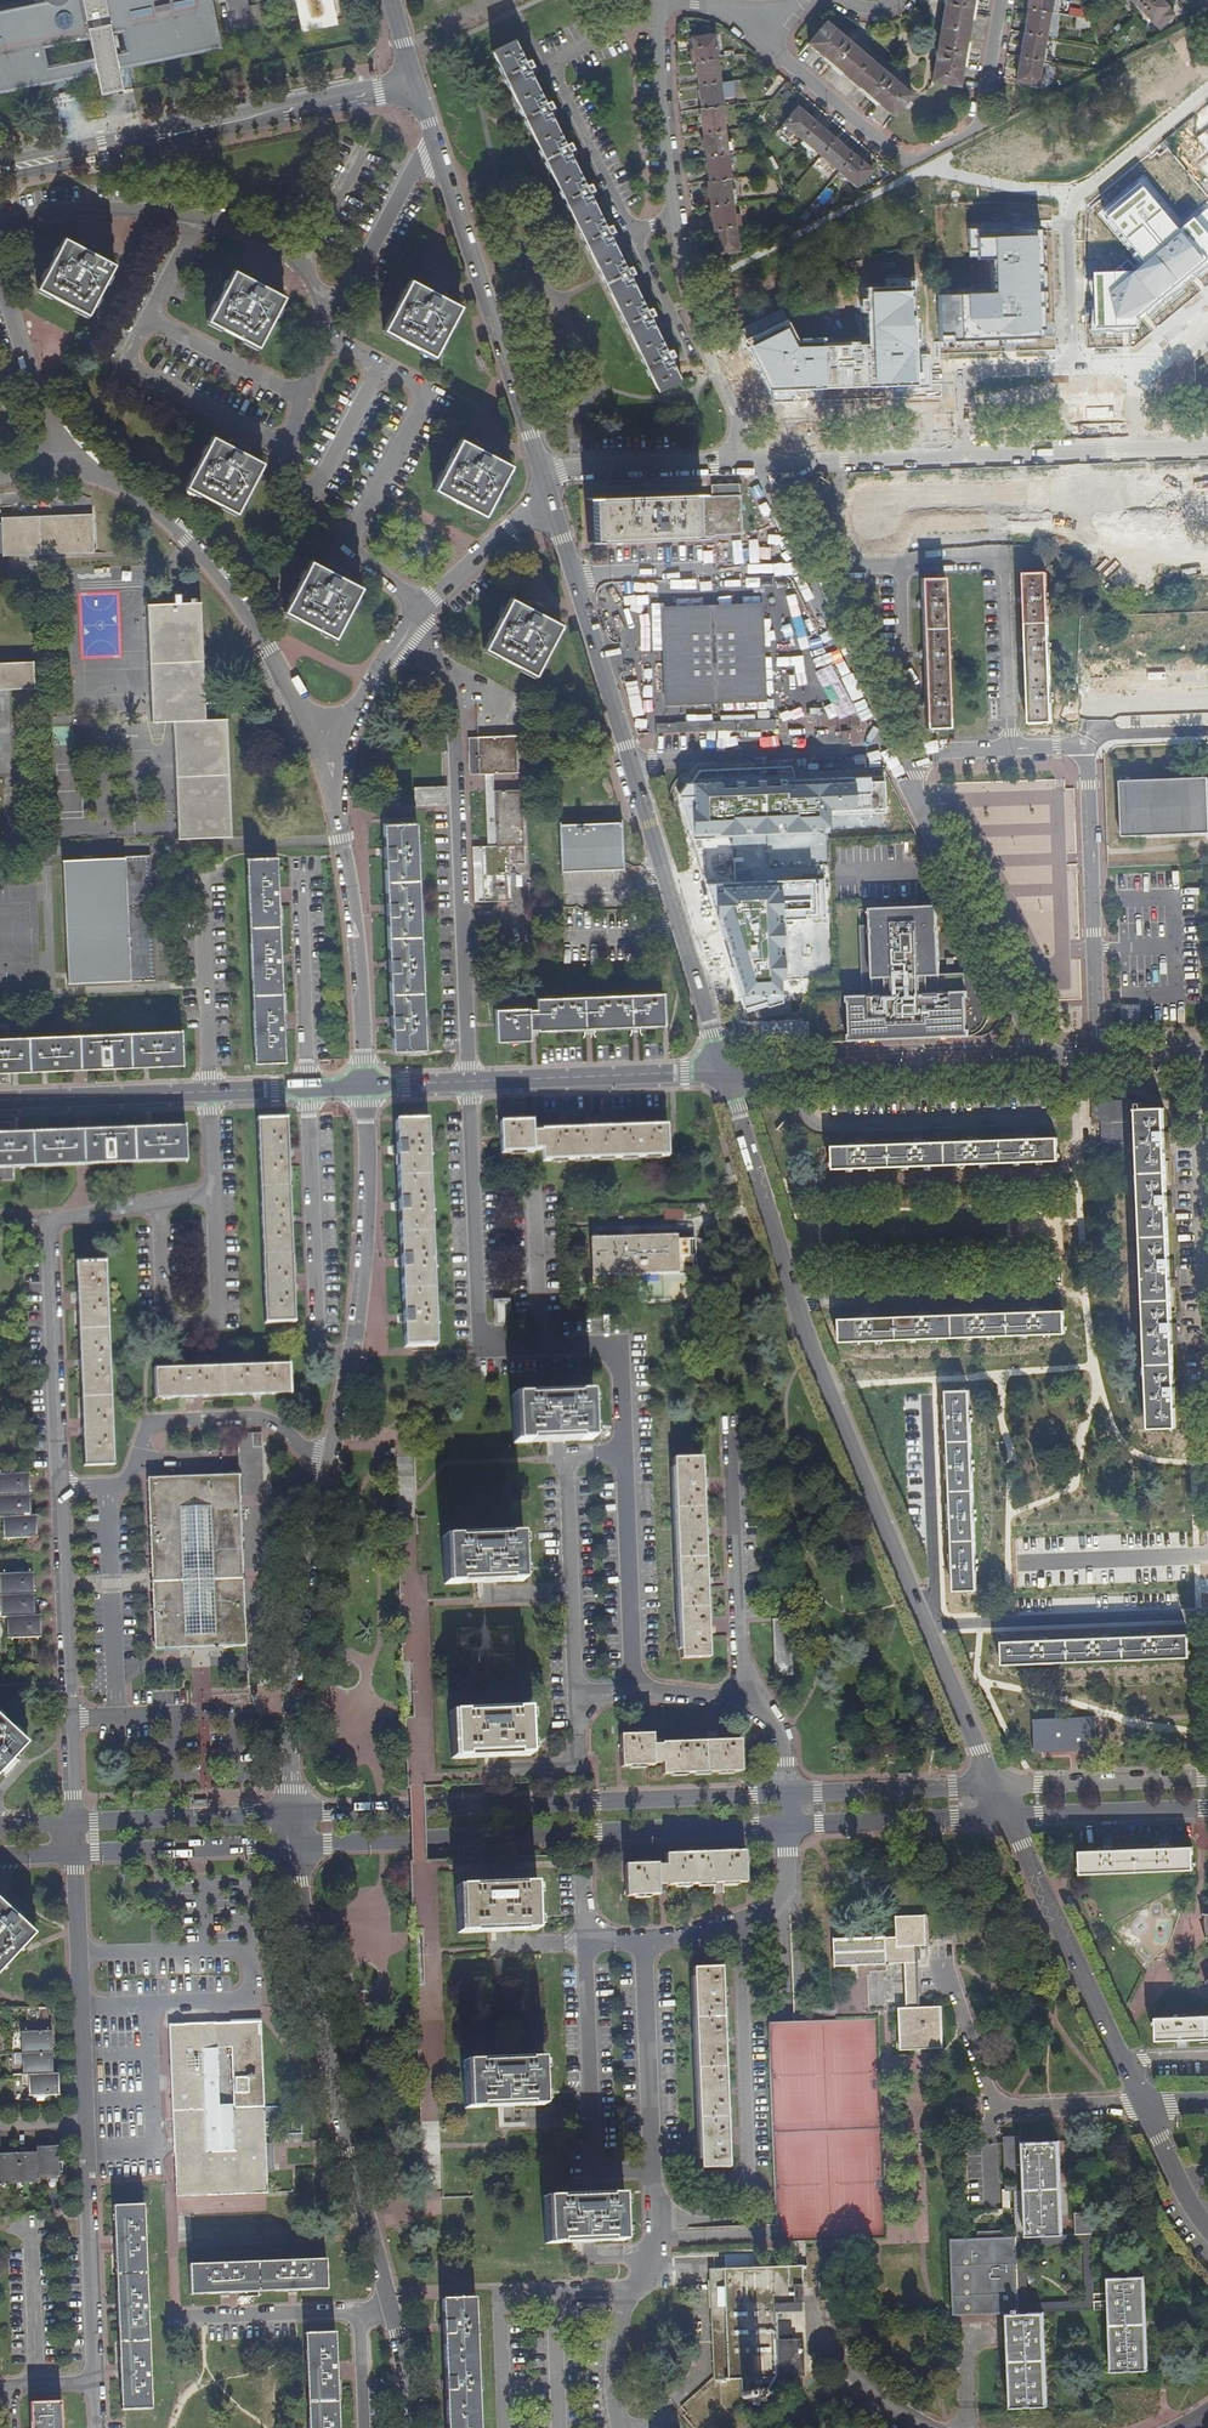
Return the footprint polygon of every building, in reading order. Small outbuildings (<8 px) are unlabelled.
[(33,4),(0,10),(0,79),(46,69),(42,49),(88,40),(99,89),(100,96),(122,91),(110,35),(120,34),(124,54),(211,36),(205,9),(194,10),(192,0),(32,0),(33,4)] [(205,9),(205,5),(204,0),(192,0),(194,10),(205,9)] [(301,18),(310,16),(311,23),(325,21),(324,13),(333,11),(331,0),(297,0),(301,18)] [(932,82),(959,86),(973,0),(946,0),(932,82)] [(1050,13),(1057,14),(1060,0),(1029,0),(1027,10),(1029,10),(1050,13)] [(1150,0),(1130,0),(1139,10),(1150,0)] [(1160,0),(1150,0),(1139,10),(1151,23),(1167,8),(1160,0)] [(267,2),(248,5),(252,28),(271,24),(267,2)] [(1025,33),(1046,37),(1050,13),(1029,10),(1025,33)] [(1076,28),(1088,28),(1089,18),(1077,17),(1076,28)] [(913,96),(828,23),(810,44),(894,117),(913,96)] [(1021,57),(1041,61),(1046,37),(1025,33),(1021,57)] [(691,38),(694,62),(695,62),(716,59),(717,59),(714,36),(691,38)] [(680,381),(514,42),(492,53),(657,392),(680,381)] [(1037,85),(1041,61),(1021,57),(1017,82),(1037,85)] [(695,62),(697,86),(719,83),(716,59),(695,62)] [(719,83),(697,86),(700,110),(720,108),(722,107),(719,83)] [(73,90),(53,97),(56,105),(76,98),(73,90)] [(700,110),(699,110),(702,134),(723,131),(720,108),(700,110)] [(801,140),(815,124),(797,108),(778,130),(788,139),(793,133),(801,140)] [(820,156),(834,140),(815,124),(801,140),(820,156)] [(702,134),(705,158),(726,155),(732,154),(731,143),(724,143),(723,131),(702,134)] [(830,165),(838,172),(852,156),(834,140),(820,156),(818,159),(827,167),(830,165)] [(705,158),(707,183),(728,180),(729,180),(726,155),(705,158)] [(838,172),(838,173),(855,188),(871,171),(853,156),(852,156),(838,172)] [(707,183),(710,207),(731,204),(728,180),(707,183)] [(1104,213),(1147,265),(1135,274),(1096,275),(1097,329),(1139,328),(1139,319),(1207,264),(1207,207),(1182,228),(1143,180),(1104,213)] [(710,207),(713,232),(734,229),(731,204),(710,207)] [(1040,226),(967,229),(968,260),(995,259),(996,292),(936,294),(938,342),(1045,338),(1040,226)] [(734,229),(713,232),(716,256),(737,253),(734,229)] [(37,290),(87,316),(113,266),(76,247),(62,240),(37,290)] [(283,299),(232,273),(207,323),(257,348),(283,299)] [(460,308),(410,282),(384,330),(434,358),(460,308)] [(788,317),(743,339),(769,390),(929,386),(928,353),(913,353),(912,287),(865,288),(866,339),(799,340),(788,317)] [(221,443),(211,438),(185,488),(235,514),(261,464),(221,443)] [(510,466),(460,440),(433,490),(484,517),(510,466)] [(705,496),(704,536),(732,536),(732,488),(705,488),(705,496)] [(586,498),(586,541),(688,540),(688,536),(689,496),(586,498)] [(689,496),(688,536),(704,536),(705,496),(689,496)] [(1,553),(1,557),(60,555),(93,553),(91,515),(0,519),(0,538),(1,553)] [(359,589),(310,563),(284,611),(334,639),(359,589)] [(1023,576),(1023,597),(1024,606),(1025,647),(1025,656),(1027,697),(1027,705),(1028,725),(1051,725),(1045,576),(1023,576)] [(919,580),(920,602),(921,611),(922,650),(922,660),(924,699),(924,709),(925,729),(947,728),(941,579),(919,580)] [(534,676),(561,625),(521,605),(511,600),(484,649),(534,676)] [(204,721),(199,603),(146,605),(151,723),(172,723),(176,839),(230,837),(224,720),(204,721)] [(765,700),(763,607),(669,609),(671,702),(765,700)] [(0,664),(0,692),(33,690),(32,663),(0,664)] [(780,729),(780,720),(660,723),(660,732),(780,729)] [(475,739),(476,775),(484,775),(492,775),(516,774),(516,737),(478,739),(475,739)] [(475,739),(467,739),(469,776),(476,775),(475,739)] [(59,763),(67,760),(65,749),(56,751),(59,763)] [(492,775),(484,775),(484,791),(487,838),(487,848),(494,848),(493,792),(492,775)] [(1121,783),(1123,838),(1207,834),(1207,779),(1121,783)] [(698,796),(697,780),(686,780),(686,796),(698,796)] [(885,816),(885,791),(800,793),(799,783),(752,784),(752,818),(764,818),(766,954),(809,954),(808,817),(885,816)] [(444,803),(444,790),(417,791),(417,803),(444,803)] [(520,791),(493,792),(494,848),(508,847),(523,847),(520,791)] [(391,1025),(392,1051),(422,1050),(414,824),(383,826),(384,846),(384,848),(384,857),(386,903),(386,905),(386,913),(388,957),(388,960),(388,969),(390,1013),(390,1016),(391,1025)] [(559,827),(560,872),(622,870),(620,824),(559,827)] [(487,848),(481,848),(483,903),(510,903),(508,847),(494,848),(487,848)] [(481,848),(471,848),(473,903),(483,903),(481,848)] [(154,983),(150,855),(124,857),(121,859),(63,861),(68,972),(68,979),(68,984),(128,982),(128,983),(132,983),(154,983)] [(246,860),(254,1063),(283,1062),(281,1020),(278,961),(275,895),(274,859),(246,860)] [(965,971),(939,972),(936,900),(869,903),(869,908),(860,909),(863,976),(866,975),(867,992),(847,992),(850,1038),(859,1037),(895,1035),(934,1033),(968,1032),(967,1011),(965,971)] [(532,1031),(536,1031),(537,1033),(588,1030),(636,1028),(641,1028),(663,1026),(662,994),(534,999),(535,1010),(527,1010),(527,1009),(494,1010),(495,1041),(528,1041),(528,1031),(532,1031)] [(9,1078),(8,1069),(149,1063),(180,1062),(179,1031),(10,1037),(7,1037),(6,1025),(0,1026),(0,1079),(9,1078)] [(1136,1110),(1141,1110),(1141,1105),(1141,1104),(1136,1104),(1136,1099),(1109,1100),(1109,1095),(1092,1096),(1093,1123),(1102,1123),(1103,1158),(1138,1157),(1136,1110)] [(1163,1109),(1141,1110),(1136,1110),(1138,1157),(1148,1429),(1175,1428),(1175,1404),(1174,1386),(1172,1340),(1171,1324),(1170,1276),(1169,1259),(1167,1212),(1166,1196),(1165,1149),(1164,1132),(1163,1109)] [(257,1120),(264,1324),(294,1323),(292,1280),(290,1218),(288,1157),(286,1119),(257,1120)] [(536,1132),(532,1132),(532,1121),(498,1123),(500,1155),(533,1154),(533,1152),(541,1152),(542,1163),(668,1157),(666,1126),(642,1127),(590,1129),(541,1130),(540,1132),(536,1132)] [(13,1182),(13,1167),(76,1164),(93,1163),(185,1158),(184,1129),(93,1132),(11,1135),(11,1122),(0,1122),(0,1182),(13,1182)] [(403,1318),(404,1348),(435,1347),(424,1122),(394,1123),(395,1149),(398,1206),(400,1262),(403,1318)] [(866,1146),(857,1146),(832,1147),(833,1170),(1058,1161),(1058,1139),(1034,1140),(1025,1140),(977,1142),(968,1142),(922,1144),(913,1144),(866,1146)] [(591,1276),(678,1274),(677,1240),(677,1236),(590,1239),(591,1276)] [(677,1240),(678,1274),(693,1273),(692,1240),(677,1240)] [(83,1432),(84,1466),(113,1465),(104,1262),(75,1263),(77,1296),(80,1362),(83,1432)] [(495,1303),(495,1325),(506,1325),(506,1302),(495,1303)] [(872,1318),(863,1318),(840,1319),(841,1341),(1064,1334),(1063,1312),(1040,1312),(1031,1313),(984,1314),(975,1315),(928,1316),(920,1316),(872,1318)] [(153,1372),(154,1399),(192,1397),(256,1395),(290,1394),(289,1365),(153,1372)] [(953,1562),(953,1571),(954,1591),(977,1590),(969,1391),(946,1392),(947,1412),(947,1422),(949,1462),(949,1471),(951,1512),(951,1521),(953,1562)] [(558,1441),(591,1440),(591,1426),(589,1394),(514,1396),(516,1443),(547,1441),(558,1441)] [(672,1458),(681,1660),(710,1658),(709,1635),(702,1476),(701,1457),(672,1458)] [(26,1494),(26,1482),(26,1478),(25,1473),(0,1474),(0,1488),(0,1494),(26,1494)] [(237,1475),(149,1479),(155,1647),(224,1645),(245,1645),(237,1475)] [(0,1494),(0,1508),(1,1508),(1,1517),(7,1516),(27,1516),(27,1504),(26,1494),(0,1494)] [(27,1516),(7,1516),(7,1525),(5,1525),(6,1538),(33,1537),(33,1525),(32,1515),(27,1516)] [(445,1538),(446,1585),(471,1584),(482,1583),(486,1583),(522,1581),(521,1570),(520,1535),(445,1538)] [(5,1595),(30,1594),(30,1583),(29,1572),(2,1573),(3,1586),(5,1586),(5,1595)] [(12,1616),(30,1615),(30,1604),(30,1594),(5,1595),(3,1595),(3,1607),(6,1607),(6,1616),(12,1616)] [(30,1615),(12,1616),(12,1624),(10,1625),(10,1638),(38,1637),(37,1627),(37,1615),(30,1615)] [(775,1623),(775,1675),(788,1675),(787,1623),(775,1623)] [(1045,1640),(1036,1641),(1002,1642),(1004,1664),(1189,1658),(1189,1636),(1156,1637),(1147,1637),(1130,1638),(1100,1639),(1091,1639),(1045,1640)] [(453,1713),(454,1759),(480,1758),(498,1757),(529,1756),(529,1750),(529,1745),(527,1710),(453,1713)] [(1097,1749),(1096,1718),(1036,1720),(1036,1750),(1097,1749)] [(27,1745),(0,1720),(0,1774),(27,1745)] [(660,1743),(660,1746),(656,1746),(652,1747),(652,1736),(620,1736),(620,1768),(654,1767),(653,1764),(663,1764),(663,1775),(742,1773),(741,1741),(718,1742),(660,1743)] [(1103,1851),(1080,1851),(1081,1875),(1194,1870),(1193,1859),(1193,1847),(1172,1848),(1157,1848),(1144,1849),(1103,1851)] [(744,1884),(744,1851),(665,1854),(666,1866),(658,1866),(658,1863),(624,1865),(625,1897),(659,1896),(659,1885),(662,1885),(666,1885),(666,1887),(719,1885),(744,1884)] [(534,1885),(460,1886),(460,1932),(498,1931),(534,1930),(534,1885)] [(18,1952),(29,1941),(34,1935),(22,1924),(15,1917),(0,1903),(0,1971),(18,1952)] [(898,2009),(900,2051),(929,2050),(942,2050),(941,2007),(921,2007),(919,1946),(926,1945),(926,1935),(924,1915),(895,1916),(896,1937),(834,1939),(835,1967),(903,1964),(906,2008),(898,2009)] [(721,1967),(692,1967),(699,2169),(728,2168),(726,2134),(725,2091),(723,2042),(722,1995),(721,1967)] [(1156,2018),(1157,2041),(1181,2040),(1207,2039),(1207,2016),(1156,2018)] [(175,2197),(268,2193),(260,2023),(170,2025),(175,2141),(202,2140),(203,2152),(174,2154),(175,2197)] [(28,2052),(49,2052),(49,2040),(48,2031),(25,2032),(26,2044),(27,2044),(28,2052)] [(49,2052),(28,2052),(26,2053),(26,2066),(28,2066),(28,2075),(35,2074),(50,2074),(49,2061),(49,2052)] [(540,2059),(465,2062),(466,2107),(497,2106),(507,2106),(540,2105),(540,2091),(540,2059)] [(50,2074),(35,2074),(35,2083),(33,2083),(33,2096),(57,2095),(56,2086),(56,2073),(50,2074)] [(175,2141),(174,2141),(174,2154),(203,2152),(202,2140),(175,2141)] [(1058,2140),(1006,2143),(1006,2174),(1022,2174),(1025,2236),(1061,2235),(1058,2140)] [(38,2155),(39,2172),(47,2171),(47,2172),(60,2172),(59,2149),(38,2150),(38,2155)] [(16,2156),(17,2177),(17,2179),(30,2179),(30,2177),(39,2176),(39,2172),(38,2155),(16,2156)] [(16,2156),(0,2157),(0,2180),(9,2180),(9,2178),(17,2177),(16,2156)] [(619,2195),(545,2197),(546,2243),(572,2242),(591,2242),(621,2241),(621,2230),(619,2195)] [(120,2411),(150,2410),(151,2410),(151,2408),(150,2408),(141,2208),(143,2208),(143,2206),(110,2207),(110,2210),(112,2210),(113,2244),(116,2311),(119,2375),(121,2410),(119,2410),(120,2411)] [(1073,2235),(1090,2234),(1090,2212),(1072,2213),(1073,2235)] [(977,2239),(1004,2238),(1004,2230),(977,2231),(977,2239)] [(1043,2312),(1094,2309),(1090,2234),(1073,2235),(1014,2237),(1019,2313),(1043,2312)] [(955,2315),(1007,2313),(1019,2313),(1014,2237),(1004,2238),(977,2239),(952,2240),(955,2315)] [(323,2262),(188,2266),(189,2296),(191,2297),(191,2295),(228,2294),(293,2291),(324,2290),(324,2292),(326,2292),(324,2260),(323,2260),(323,2262)] [(800,2284),(799,2269),(799,2266),(791,2267),(709,2269),(713,2378),(803,2376),(803,2366),(775,2367),(772,2304),(800,2303),(800,2284)] [(1146,2370),(1142,2277),(1106,2278),(1110,2371),(1146,2370)] [(440,2302),(442,2334),(444,2388),(446,2427),(477,2427),(472,2301),(440,2302)] [(1045,2406),(1043,2312),(1019,2313),(1007,2313),(1009,2408),(1045,2406)] [(303,2334),(303,2336),(304,2336),(308,2427),(337,2427),(334,2373),(332,2335),(334,2335),(334,2333),(303,2334)] [(29,2404),(30,2427),(61,2427),(60,2403),(29,2404)]
